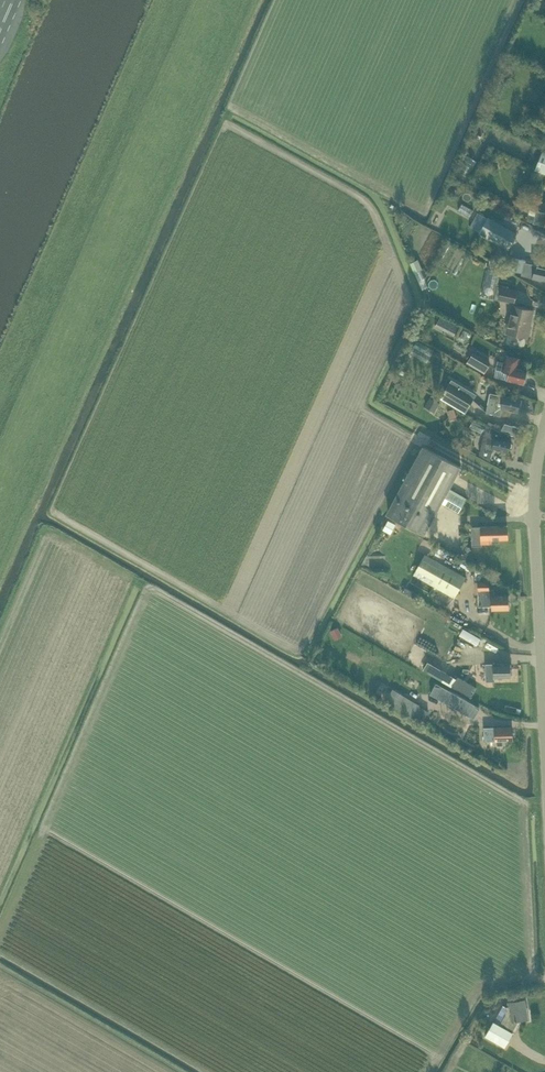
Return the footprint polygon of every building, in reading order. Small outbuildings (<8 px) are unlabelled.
[(542,151),(535,170),(544,174),(544,152),(542,151)] [(503,158),(501,153),(488,158),(490,164),(503,158)] [(476,178),(483,159),(475,156),(468,175),(476,178)] [(536,210),(533,223),(544,226),(544,212),(536,210)] [(508,249),(517,233),(488,217),(478,212),(469,227),(508,249)] [(512,216),(509,222),(517,226),(520,220),(512,216)] [(429,258),(421,262),(425,271),(433,268),(429,258)] [(533,278),(532,278),(544,281),(544,266),(536,264),(536,265),(525,262),(526,260),(520,258),(517,272),(522,273),(521,275),(533,278)] [(423,270),(418,260),(411,263),(416,273),(423,270)] [(505,283),(508,267),(497,266),(495,281),(505,283)] [(514,304),(518,290),(501,286),(498,300),(514,304)] [(529,329),(534,309),(512,305),(506,333),(517,335),(520,340),(525,337),(527,338),(528,335),(529,335),(531,329),(529,329)] [(419,319),(430,325),(434,317),(423,312),(419,319)] [(440,317),(435,325),(454,335),(458,326),(440,317)] [(410,336),(406,343),(411,345),(415,338),(410,336)] [(411,345),(410,346),(420,351),(424,343),(415,338),(411,345)] [(492,362),(475,352),(468,365),(485,375),(492,362)] [(521,357),(508,355),(506,354),(504,361),(498,360),(496,369),(508,372),(507,379),(524,384),(527,369),(519,367),(521,357)] [(473,399),(449,384),(443,394),(468,409),(473,399)] [(501,415),(502,407),(518,411),(520,399),(490,392),(486,412),(501,415)] [(430,397),(426,406),(434,410),(439,402),(430,397)] [(483,432),(486,425),(475,420),(472,426),(483,432)] [(490,461),(493,448),(509,452),(510,447),(511,446),(512,444),(511,443),(511,441),(500,438),(501,432),(486,424),(479,455),(490,461)] [(450,488),(460,470),(462,466),(427,446),(390,514),(425,534),(442,503),(459,512),(465,500),(464,499),(466,497),(450,488)] [(388,520),(383,529),(390,533),(395,524),(388,520)] [(491,543),(492,539),(508,538),(508,526),(478,527),(471,527),(472,546),(481,545),(481,543),(491,543)] [(425,554),(413,575),(443,592),(454,598),(466,576),(425,554)] [(489,580),(494,572),(482,565),(477,573),(489,580)] [(494,594),(494,593),(494,589),(492,589),(491,580),(476,581),(475,580),(476,594),(478,594),(479,606),(491,606),(492,609),(509,609),(509,594),(494,594)] [(405,586),(402,591),(413,597),(416,592),(405,586)] [(468,632),(458,650),(464,654),(474,636),(468,632)] [(511,663),(486,664),(487,680),(494,680),(494,677),(511,677),(511,675),(512,673),(512,670),(511,669),(511,663)] [(471,697),(477,687),(457,676),(452,686),(471,697)] [(473,718),(479,707),(442,686),(436,697),(473,718)] [(392,690),(386,701),(412,716),(413,714),(419,705),(392,690)] [(484,728),(484,740),(496,740),(496,745),(503,745),(503,740),(512,740),(513,727),(484,728)] [(503,1005),(485,1035),(505,1046),(513,1032),(511,1031),(517,1020),(517,1019),(528,1018),(528,1017),(527,1017),(526,1008),(526,1007),(525,999),(507,1002),(507,1006),(506,1006),(503,1005)]
